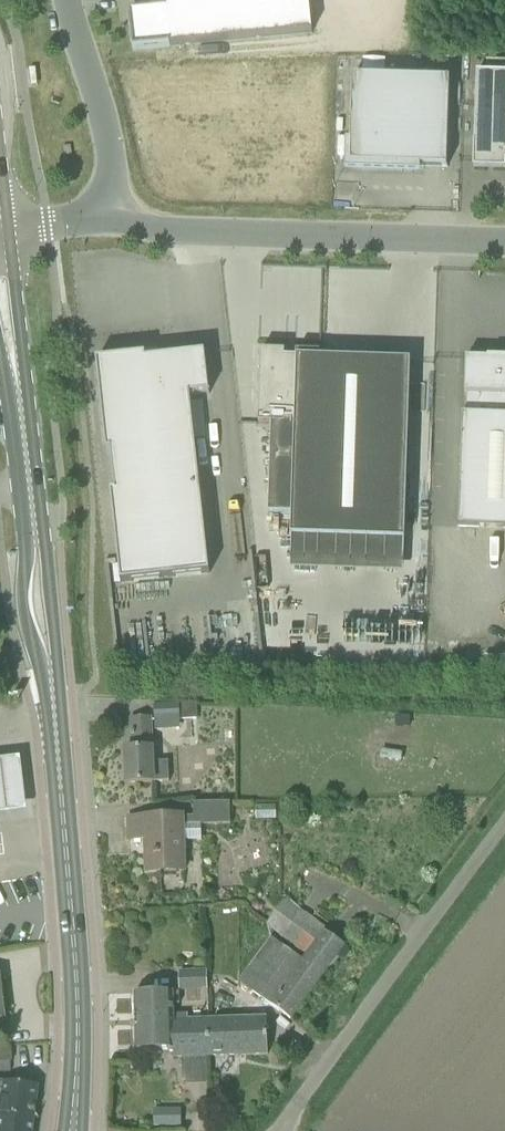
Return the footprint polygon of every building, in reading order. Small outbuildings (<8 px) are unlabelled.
[(133,52),(171,49),(171,48),(313,34),(309,0),(136,0),(137,14),(130,15),(133,52)] [(365,72),(387,73),(387,59),(366,58),(365,72)] [(486,61),(486,74),(504,75),(504,62),(486,61)] [(477,74),(474,171),(504,172),(504,75),(477,74)] [(354,78),(352,142),(346,142),(345,172),(421,174),(421,168),(448,169),(450,81),(354,78)] [(291,516),(290,537),(405,541),(411,363),(321,360),(321,354),(297,354),(296,360),(285,359),(286,353),(261,352),(259,425),(272,426),(269,515),(291,516)] [(210,575),(190,397),(210,395),(205,354),(146,361),(146,357),(97,362),(107,454),(111,453),(115,493),(111,494),(121,584),(210,575)] [(466,359),(465,396),(467,396),(466,416),(462,416),(459,528),(504,530),(504,361),(466,359)] [(154,707),(155,723),(198,720),(197,705),(180,706),(154,707)] [(169,763),(153,762),(152,720),(132,721),(133,751),(126,751),(128,786),(154,784),(170,783),(169,763)] [(0,763),(0,817),(33,814),(27,760),(0,763)] [(183,818),(129,820),(130,841),(147,841),(148,875),(185,873),(184,842),(202,843),(202,826),(231,826),(230,804),(194,805),(194,818),(183,819),(183,818)] [(344,950),(305,922),(282,905),(265,929),(275,935),(306,957),(303,961),(272,939),(240,984),(253,993),(292,1022),(344,950)] [(180,972),(180,976),(180,992),(208,992),(207,972),(180,972)] [(173,1017),(174,1017),(173,1006),(180,1006),(180,995),(135,995),(135,997),(136,1021),(173,1020),(173,1017)] [(188,1017),(174,1017),(173,1017),(173,1020),(136,1021),(137,1052),(136,1052),(137,1053),(174,1052),(174,1059),(208,1058),(207,1022),(188,1023),(188,1017)] [(268,1056),(267,1020),(207,1022),(208,1058),(268,1056)] [(11,1063),(12,1063),(11,1049),(0,1050),(0,1064),(11,1063)] [(35,1122),(39,1088),(4,1084),(0,1084),(0,1101),(3,1101),(1,1117),(0,1117),(35,1122)] [(35,1122),(0,1117),(0,1130),(33,1130),(35,1122)]
